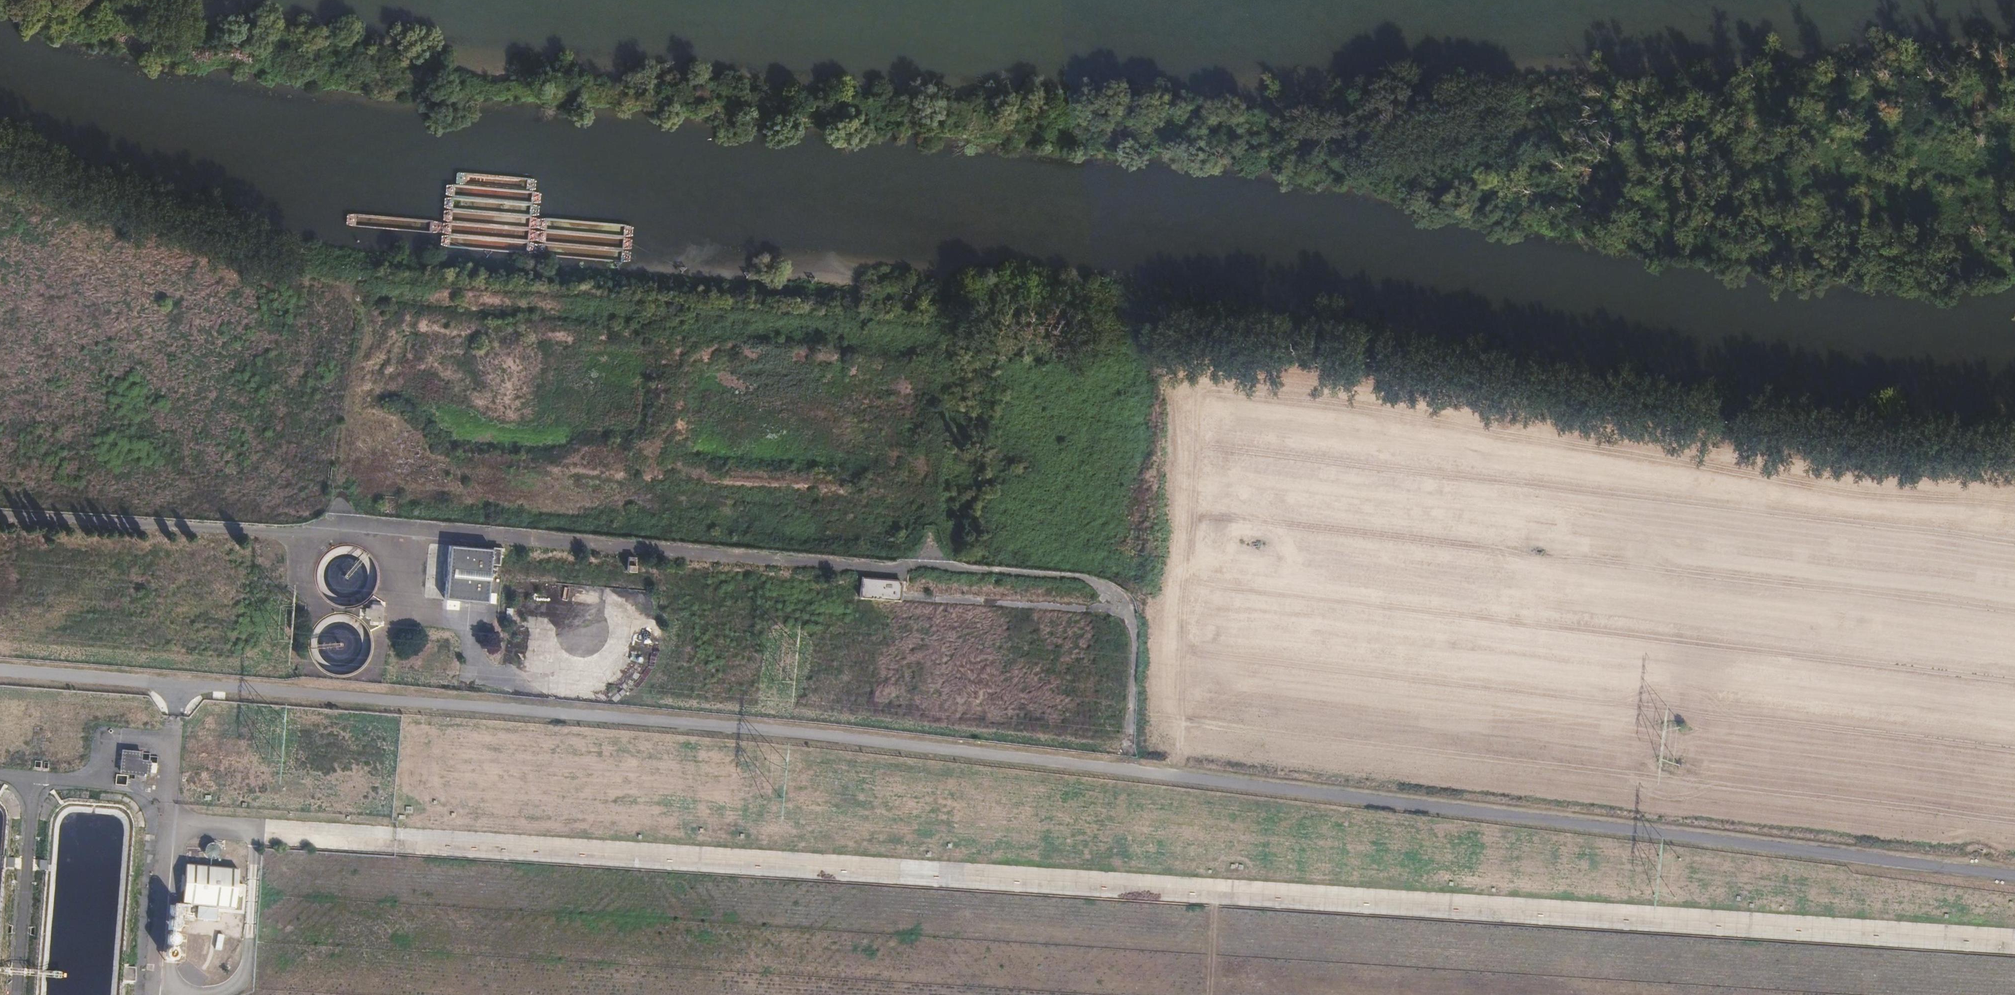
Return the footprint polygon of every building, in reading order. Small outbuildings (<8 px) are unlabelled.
[(492,550),(449,546),(443,599),(487,603),(492,550)] [(860,599),(898,600),(899,580),(861,579),(860,599)] [(133,750),(123,749),(122,773),(151,775),(152,761),(133,760),(133,750)] [(153,751),(133,750),(133,760),(152,761),(153,751)] [(197,906),(196,920),(216,921),(217,911),(242,913),(244,885),(237,884),(238,870),(184,866),(181,905),(197,906)]
